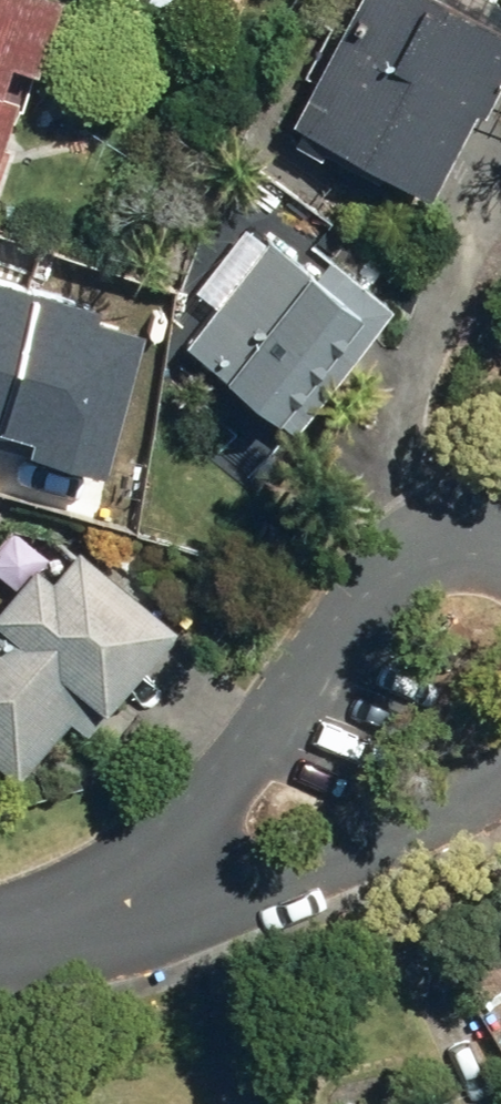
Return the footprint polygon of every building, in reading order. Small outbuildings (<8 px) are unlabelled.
[(4,212),(69,0),(0,0),(0,210),(4,212)] [(485,0),(358,0),(300,110),(446,186),(500,81),(500,8),(485,0)] [(289,207),(193,333),(304,418),(400,293),(289,207)] [(31,294),(0,285),(0,402),(31,294)] [(45,298),(4,438),(36,447),(33,459),(104,480),(144,342),(93,327),(97,313),(45,298)] [(55,551),(0,612),(0,762),(6,755),(26,773),(79,716),(103,738),(206,625),(105,532),(73,568),(55,551)]
